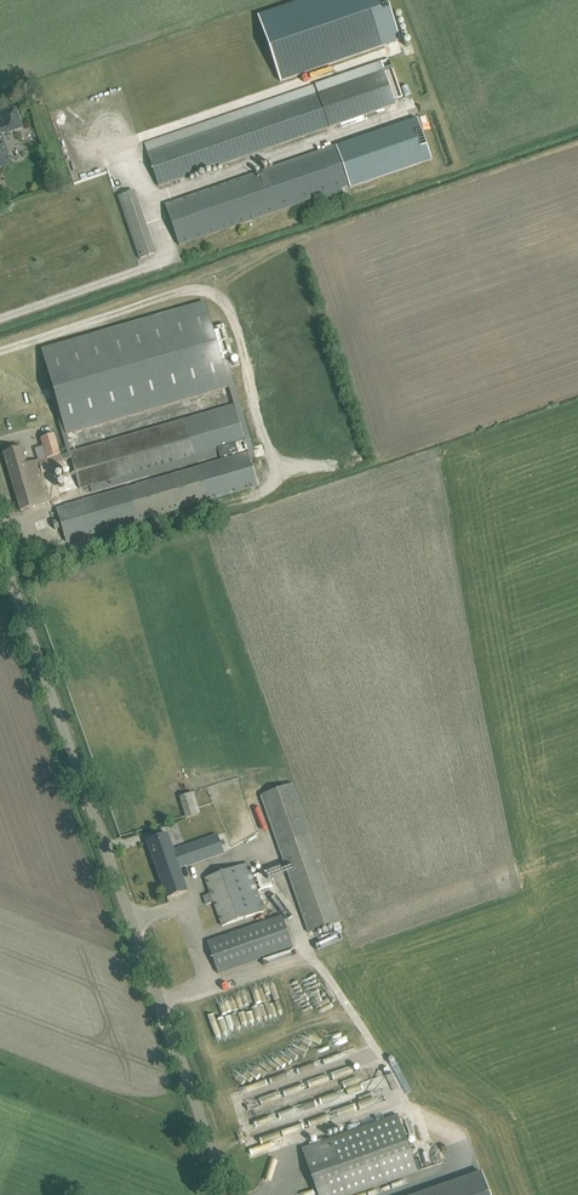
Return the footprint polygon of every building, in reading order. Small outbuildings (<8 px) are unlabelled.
[(386,0),(304,0),(258,16),(281,82),(400,40),(386,0)] [(390,60),(145,144),(159,186),(396,105),(395,102),(403,99),(392,67),(390,60)] [(8,165),(6,158),(10,156),(2,134),(5,133),(6,134),(23,128),(16,107),(0,112),(0,118),(2,125),(0,126),(0,168),(8,165)] [(345,196),(342,189),(350,186),(337,147),(166,206),(179,245),(321,196),(324,203),(345,196)] [(119,197),(140,259),(155,253),(134,191),(119,197)] [(220,448),(223,460),(56,508),(66,541),(258,486),(250,458),(255,457),(227,360),(234,358),(224,325),(212,329),(205,303),(42,350),(53,390),(50,391),(68,454),(61,456),(62,461),(71,458),(80,488),(220,448)] [(22,447),(4,453),(21,511),(48,503),(50,499),(44,478),(65,472),(62,461),(61,456),(61,455),(55,434),(40,438),(46,458),(27,463),(22,447)] [(293,783),(260,795),(308,933),(342,921),(293,783)] [(194,792),(179,797),(186,818),(200,813),(194,792)] [(203,822),(200,814),(178,822),(180,829),(203,822)] [(167,834),(147,841),(167,899),(179,895),(187,892),(178,865),(187,862),(188,866),(224,854),(217,834),(173,849),(167,834)] [(203,896),(206,905),(213,903),(222,926),(265,911),(248,863),(205,878),(210,894),(203,896)] [(218,973),(293,948),(282,916),(207,942),(218,973)] [(302,1149),(318,1194),(352,1194),(417,1172),(397,1115),(302,1149)] [(481,1172),(416,1194),(489,1194),(481,1172)]
